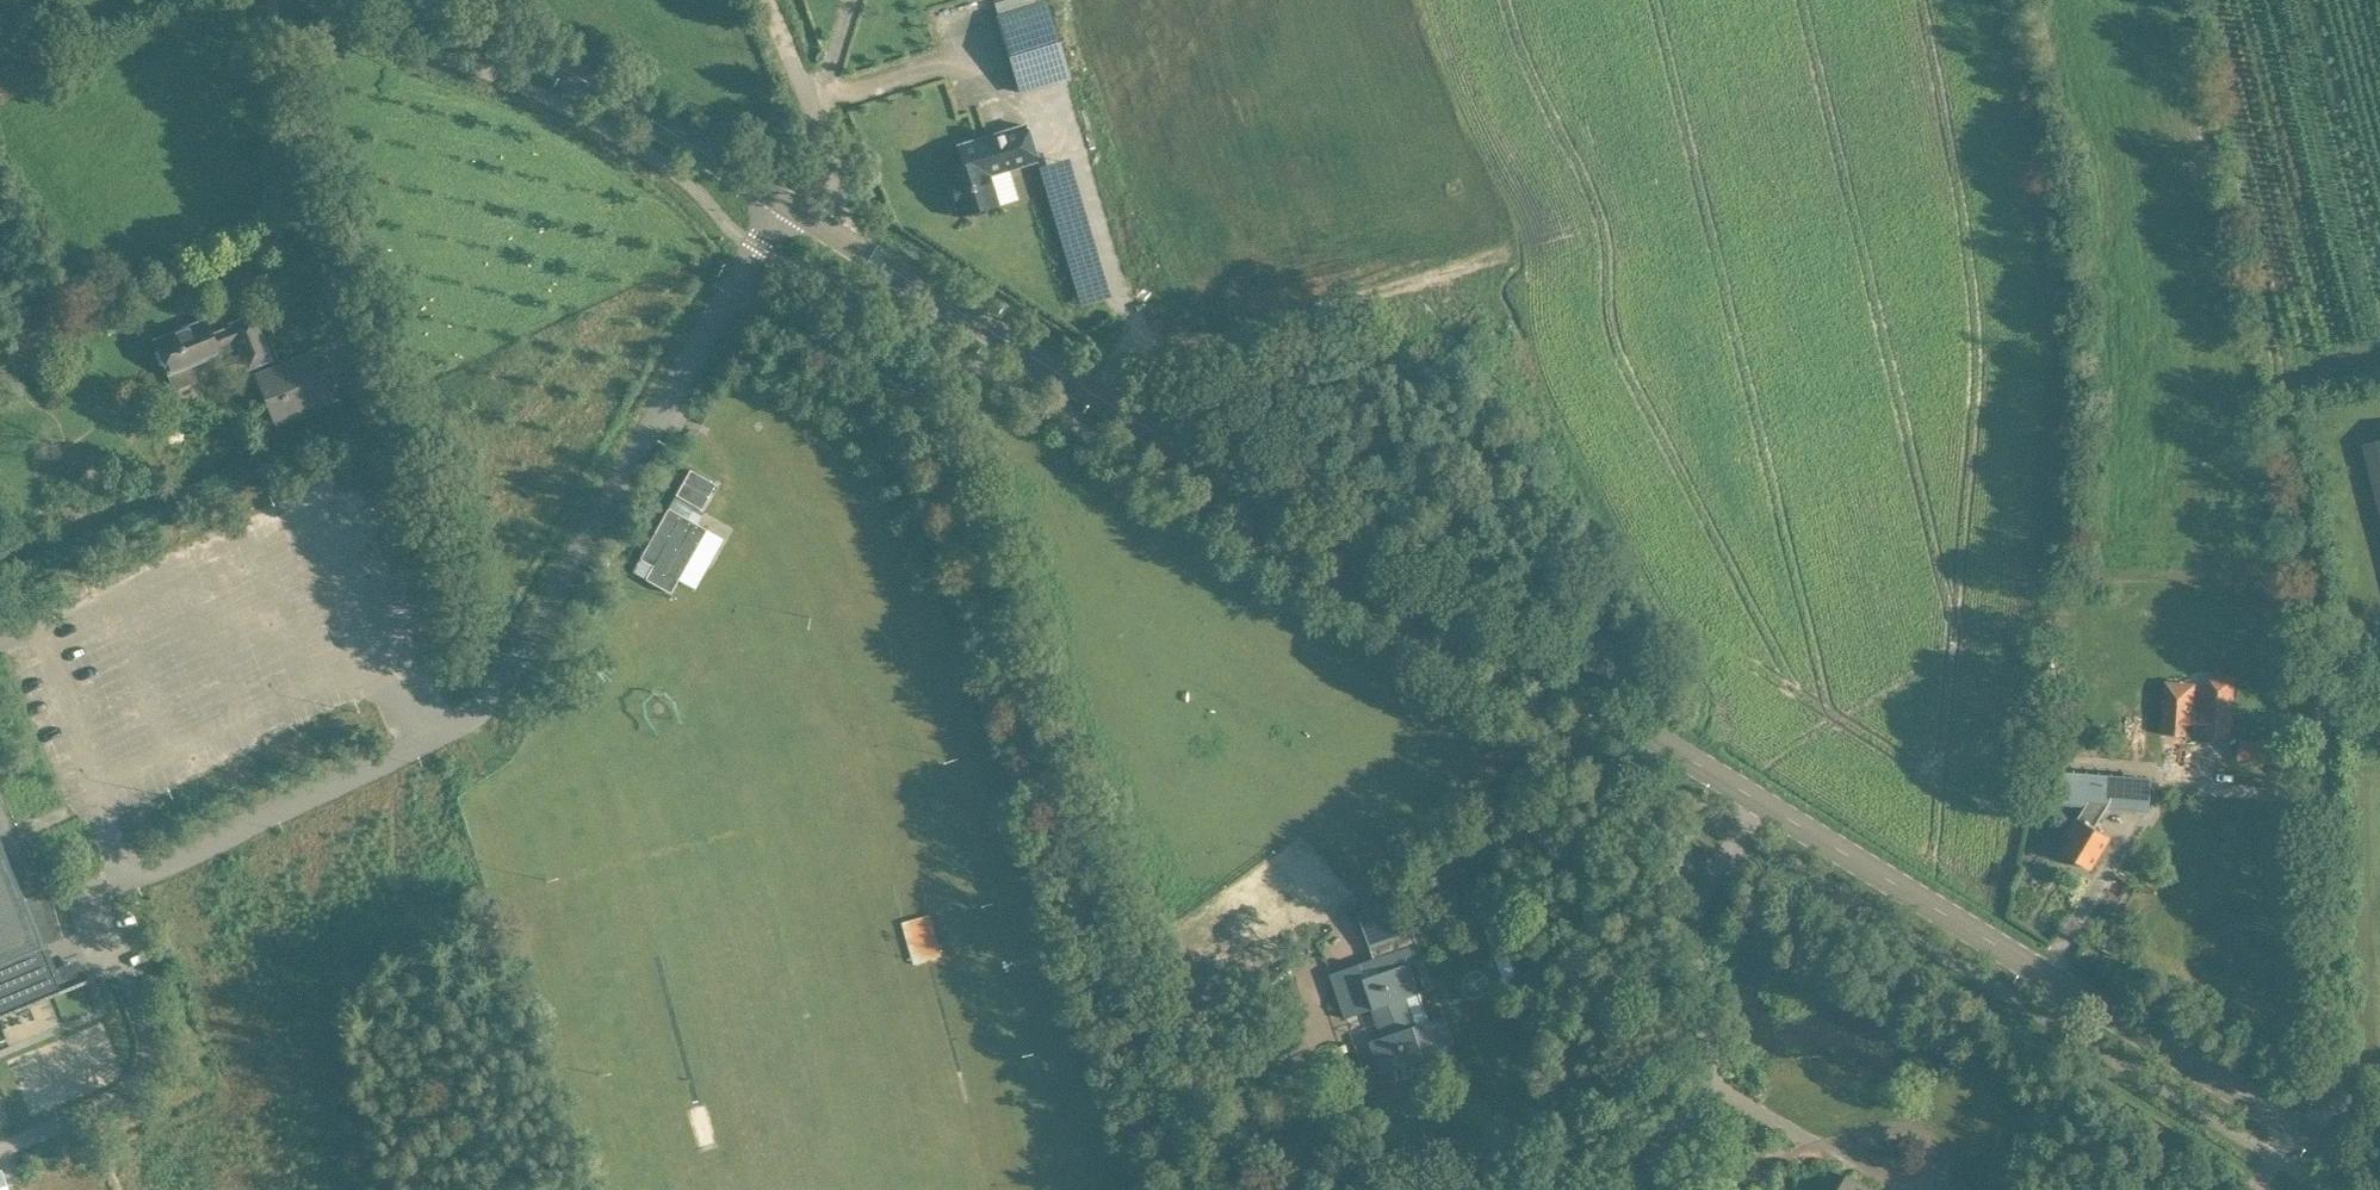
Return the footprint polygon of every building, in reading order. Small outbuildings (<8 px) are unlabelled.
[(1037,5),(998,17),(1022,92),(1062,80),(1067,79),(1043,3),(1037,5)] [(957,146),(962,164),(944,169),(959,217),(969,214),(975,217),(985,214),(988,208),(998,205),(989,175),(1037,160),(1026,125),(957,146)] [(219,353),(217,347),(241,337),(253,366),(270,359),(253,315),(231,324),(232,327),(212,335),(206,319),(155,340),(175,388),(196,380),(190,365),(219,353)] [(262,389),(276,423),(331,400),(323,381),(296,392),(290,377),(262,389)] [(2379,508),(2379,441),(2364,445),(2379,508)] [(701,509),(715,483),(690,469),(676,495),(701,509)] [(671,592),(707,529),(668,507),(639,558),(652,565),(645,578),(671,592)] [(2190,701),(2163,699),(2161,732),(2188,734),(2188,733),(2201,734),(2201,735),(2228,737),(2232,681),(2205,679),(2202,711),(2190,710),(2190,701)] [(2148,808),(2150,778),(2074,773),(2072,803),(2087,804),(2068,835),(2074,839),(2065,853),(2090,868),(2109,836),(2096,828),(2109,806),(2148,808)] [(49,887),(47,882),(46,883),(47,888),(43,890),(0,786),(0,1018),(87,982),(86,979),(60,990),(42,945),(62,937),(49,887)] [(1370,1041),(1381,1071),(1424,1056),(1429,1070),(1459,1060),(1444,1016),(1429,1021),(1407,956),(1421,952),(1402,895),(1358,910),(1370,947),(1371,947),(1375,958),(1331,974),(1346,1018),(1375,1008),(1385,1036),(1370,1041)] [(904,919),(913,964),(943,958),(934,913),(904,919)] [(1608,1152),(1593,1156),(1599,1176),(1613,1172),(1608,1152)] [(1848,1175),(1839,1189),(1873,1189),(1848,1175)]
